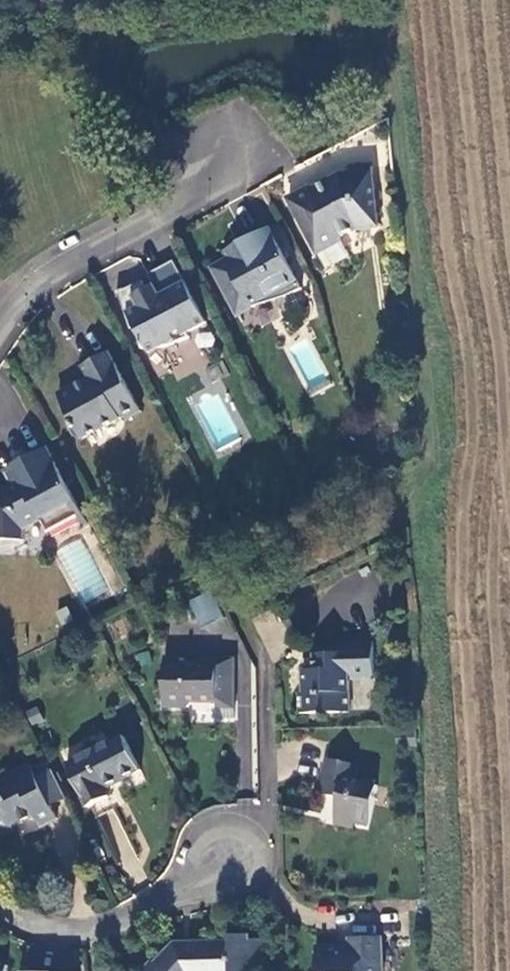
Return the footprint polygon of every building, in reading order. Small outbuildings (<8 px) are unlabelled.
[(366,221),(358,161),(335,165),(335,170),(329,171),(320,176),(319,174),(298,185),(297,183),(276,195),(302,246),(347,224),(366,221)] [(290,286),(255,223),(227,241),(230,247),(198,266),(224,311),(239,305),(268,297),(290,286)] [(119,329),(125,326),(130,348),(149,346),(166,340),(181,334),(196,325),(161,261),(135,275),(143,289),(136,293),(130,281),(107,293),(119,329)] [(130,412),(96,350),(68,365),(76,378),(64,385),(65,388),(48,397),(59,416),(57,426),(64,437),(72,438),(110,417),(118,418),(130,412)] [(0,488),(0,541),(13,542),(14,531),(31,522),(37,533),(72,513),(35,448),(5,465),(13,480),(0,488)] [(216,617),(204,593),(181,605),(195,629),(216,617)] [(293,713),(343,711),(342,677),(366,676),(365,640),(340,640),(340,644),(323,646),(323,651),(310,652),(309,668),(298,669),(298,693),(293,694),(293,713)] [(226,718),(225,660),(210,659),(210,664),(174,666),(174,660),(156,660),(156,708),(178,708),(187,703),(206,703),(207,718),(226,718)] [(116,739),(61,767),(83,808),(102,798),(97,789),(133,771),(116,739)] [(359,766),(323,760),(319,777),(315,775),(312,793),(334,798),(330,823),(348,827),(349,822),(364,825),(371,786),(356,782),(359,766)] [(23,767),(2,777),(3,780),(0,781),(0,836),(11,830),(8,825),(27,816),(33,827),(49,819),(43,807),(29,779),(23,767)] [(43,807),(61,798),(47,771),(29,779),(43,807)] [(187,942),(187,948),(176,950),(169,944),(146,968),(145,967),(141,970),(246,970),(245,963),(262,963),(262,941),(246,940),(246,935),(224,936),(225,941),(187,942)] [(378,936),(347,937),(347,950),(331,950),(332,944),(314,945),(314,970),(379,970),(378,936)]
